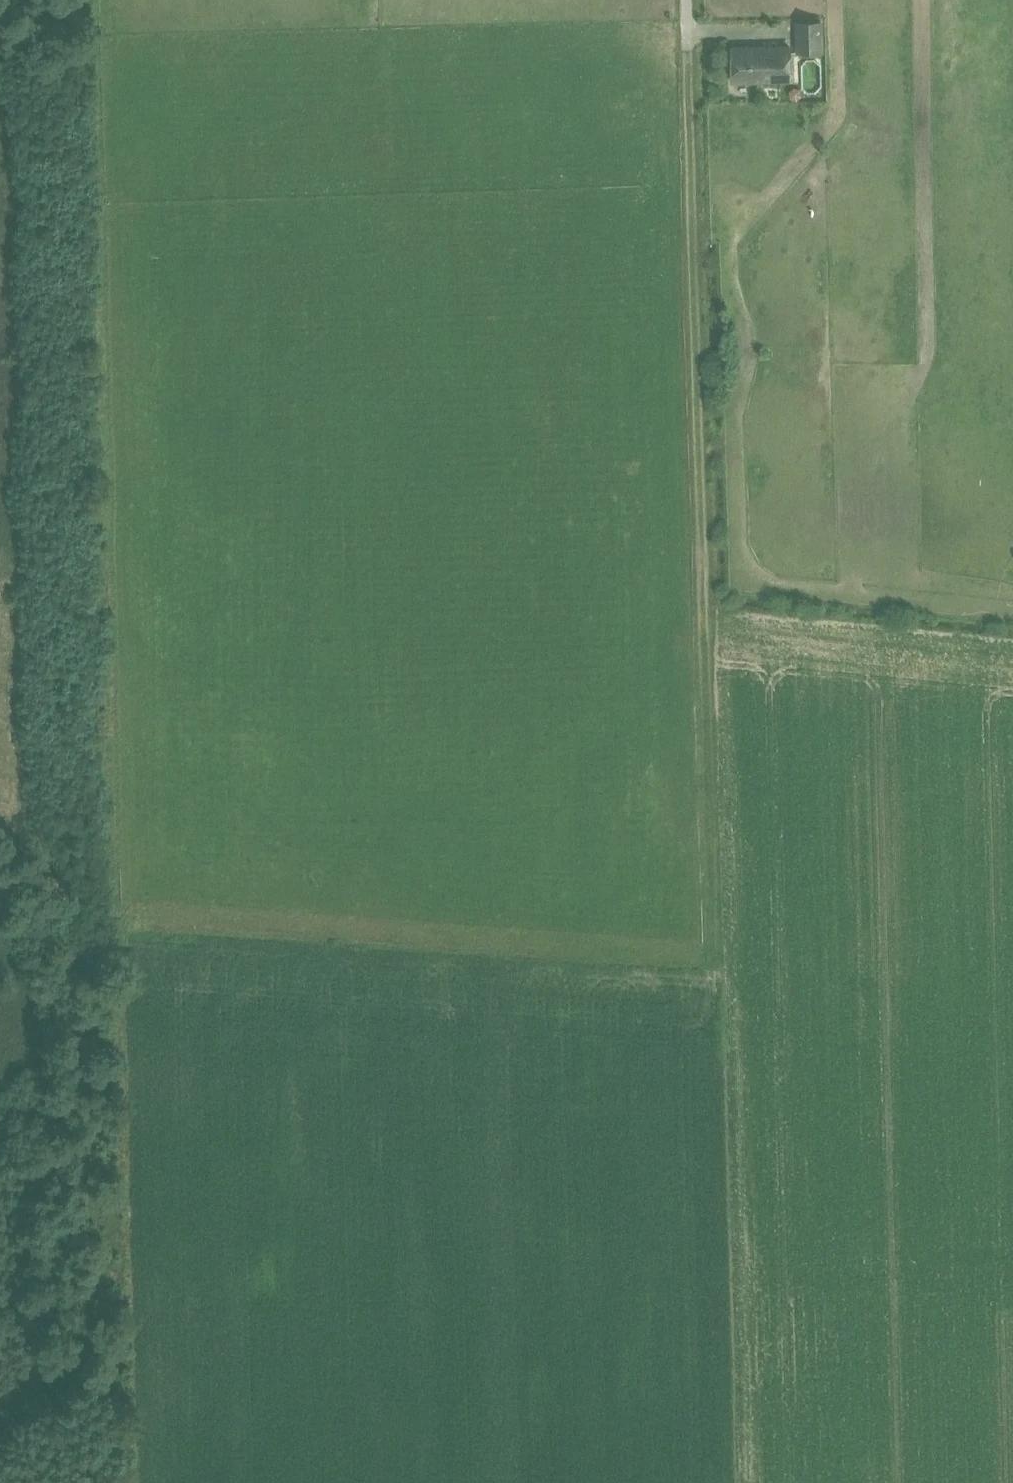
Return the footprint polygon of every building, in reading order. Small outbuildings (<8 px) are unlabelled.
[(796,21),(797,54),(825,53),(825,21),(796,21)] [(731,46),(732,80),(790,78),(789,45),(731,46)]
